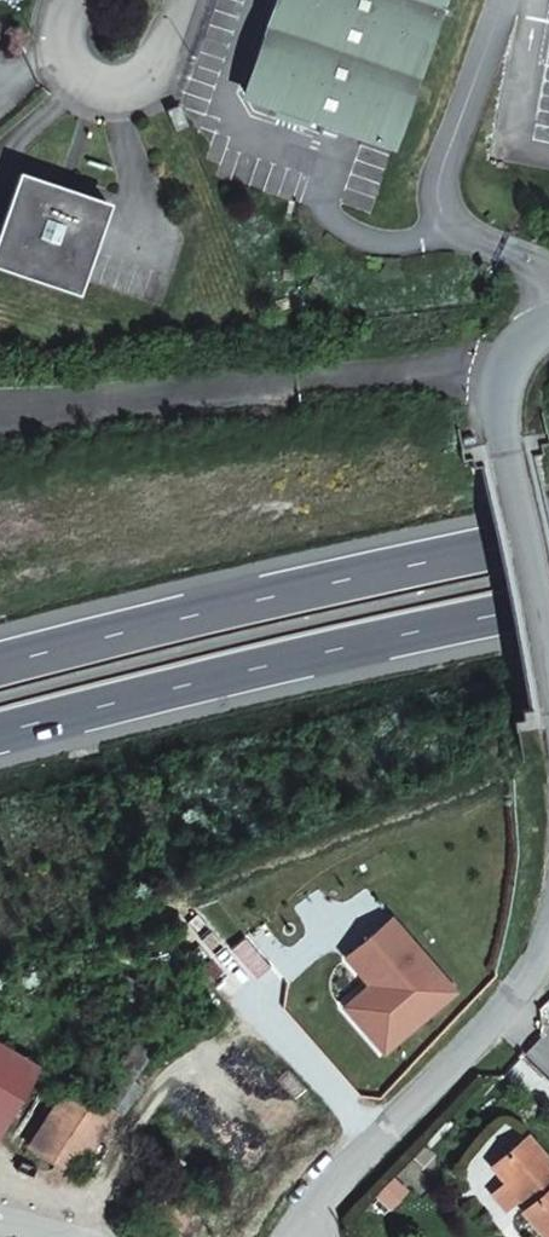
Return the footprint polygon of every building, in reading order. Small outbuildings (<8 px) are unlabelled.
[(242,106),(391,155),(443,0),(277,0),(242,106)] [(181,134),(169,112),(159,119),(168,140),(181,134)] [(73,290),(101,205),(6,180),(0,198),(0,270),(73,290)] [(387,927),(348,965),(373,991),(349,1014),(388,1054),(451,996),(387,927)] [(33,1063),(0,1044),(0,1118),(33,1063)] [(90,1098),(109,1110),(147,1059),(126,1044),(90,1098)] [(90,1098),(87,1103),(61,1086),(19,1151),(68,1183),(111,1118),(106,1115),(109,1110),(90,1098)] [(547,1205),(539,1212),(533,1217),(548,1236),(548,1155),(532,1135),(506,1157),(523,1178),(516,1184),(522,1192),(531,1186),(547,1205)] [(516,1184),(523,1178),(506,1157),(498,1163),(516,1184)] [(522,1192),(539,1212),(547,1205),(531,1186),(522,1192)]
